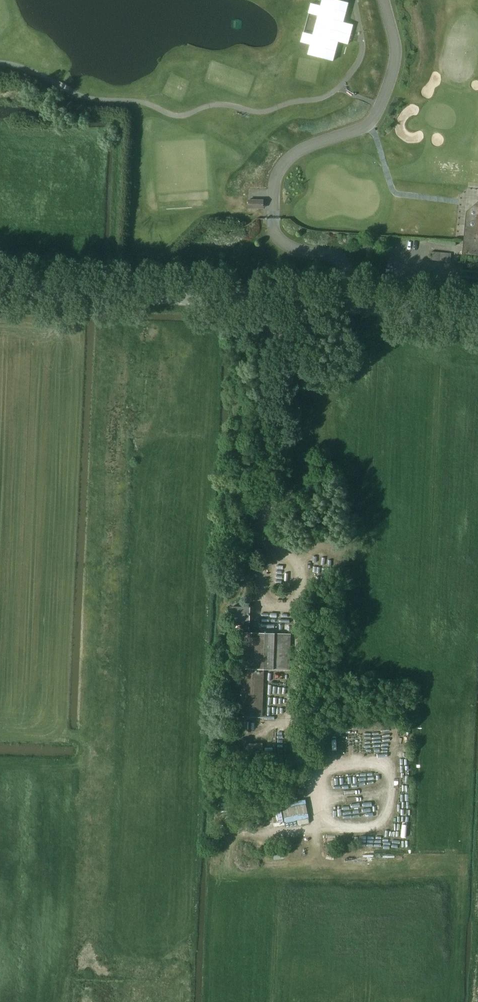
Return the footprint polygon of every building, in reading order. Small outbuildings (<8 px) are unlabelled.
[(458,248),(477,249),(477,190),(473,195),(461,203),(461,220),(458,248)] [(249,200),(249,208),(260,208),(260,200),(249,200)] [(432,245),(431,260),(451,261),(451,246),(432,245)] [(250,608),(231,607),(231,621),(242,621),(242,632),(249,633),(249,621),(250,608)] [(292,634),(249,633),(242,632),(240,632),(239,669),(243,669),(241,717),(263,717),(265,669),(290,670),(292,634)] [(313,818),(309,800),(281,805),(284,823),(313,818)]
